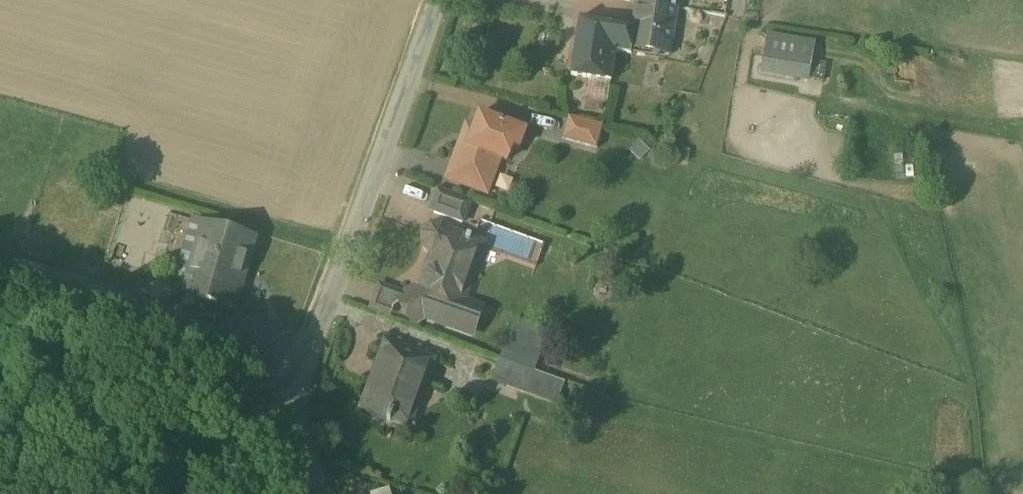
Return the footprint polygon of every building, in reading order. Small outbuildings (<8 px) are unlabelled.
[(638,3),(676,9),(677,0),(619,0),(638,3)] [(676,9),(638,3),(635,28),(632,48),(668,54),(676,9)] [(635,28),(584,20),(584,18),(581,17),(581,19),(580,19),(571,76),(611,82),(615,52),(631,55),(632,48),(635,28)] [(812,60),(765,52),(762,72),(809,80),(812,60)] [(480,114),(462,163),(475,168),(468,187),(487,195),(501,159),(507,161),(513,146),(519,149),(526,131),(504,123),(504,122),(501,121),(501,122),(480,114)] [(603,126),(568,117),(562,140),(597,149),(603,126)] [(470,201),(442,191),(434,213),(462,223),(470,201)] [(168,206),(125,194),(106,261),(149,273),(168,206)] [(255,239),(192,221),(175,284),(180,285),(180,286),(186,288),(184,295),(185,295),(197,298),(220,305),(235,309),(255,239)] [(427,246),(430,250),(435,252),(422,288),(399,301),(412,323),(422,317),(471,335),(480,309),(457,300),(466,275),(470,277),(472,271),(476,269),(480,260),(478,256),(482,244),(471,241),(473,237),(468,235),(467,240),(450,234),(447,230),(442,228),(437,227),(432,228),(428,231),(426,236),(425,241),(427,246)] [(197,298),(185,295),(178,321),(190,324),(197,298)] [(220,305),(197,298),(190,324),(213,331),(220,305)] [(545,336),(515,325),(503,360),(532,371),(545,336)] [(225,347),(214,344),(209,361),(220,364),(225,347)] [(428,363),(382,346),(362,407),(385,415),(383,423),(387,424),(389,420),(407,427),(417,394),(414,393),(419,379),(422,380),(428,363)] [(532,371),(503,360),(496,380),(540,396),(547,377),(532,371)]
